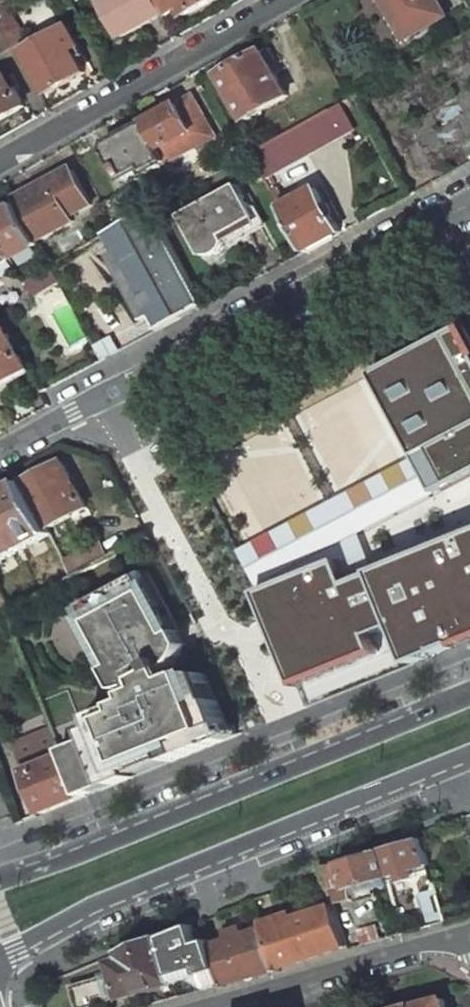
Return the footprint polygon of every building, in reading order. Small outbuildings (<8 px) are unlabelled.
[(99,1),(120,39),(166,14),(158,0),(100,0),(99,1)] [(166,14),(168,16),(181,8),(185,16),(213,0),(158,0),(166,14)] [(406,39),(447,16),(438,0),(384,0),(406,39)] [(0,6),(0,21),(15,48),(29,41),(7,2),(0,6)] [(68,26),(26,51),(49,94),(86,72),(73,50),(80,46),(68,26)] [(263,52),(222,75),(247,120),(289,96),(263,52)] [(0,82),(0,121),(26,107),(9,77),(0,82)] [(194,96),(145,123),(167,162),(217,136),(194,96)] [(348,100),(305,123),(320,149),(361,126),(348,100)] [(145,123),(109,144),(106,152),(123,180),(144,168),(147,173),(167,162),(145,123)] [(305,123),(252,153),(266,178),(320,149),(305,123)] [(33,197),(18,206),(38,241),(75,221),(95,210),(73,168),(52,179),(55,185),(34,197),(33,197)] [(239,184),(182,215),(203,255),(216,255),(217,255),(220,254),(222,252),(224,250),(228,244),(229,242),(262,224),(239,184)] [(135,188),(105,205),(118,228),(148,212),(135,188)] [(318,189),(282,208),(306,252),(342,232),(318,189)] [(0,216),(0,232),(15,258),(40,244),(38,241),(18,206),(0,216)] [(118,228),(108,234),(160,330),(206,305),(153,209),(148,212),(118,228)] [(20,267),(15,258),(0,232),(0,278),(20,267)] [(30,370),(0,319),(0,387),(30,370)] [(469,474),(469,341),(463,328),(376,373),(419,456),(425,453),(443,488),(469,474)] [(112,331),(93,341),(103,361),(122,351),(112,331)] [(64,461),(24,482),(49,528),(88,507),(64,461)] [(0,495),(0,561),(51,533),(49,528),(24,482),(0,495)] [(354,583),(344,560),(264,593),(300,682),(381,649),(375,634),(401,624),(417,665),(469,643),(469,536),(354,583)] [(100,544),(65,561),(73,576),(109,558),(100,544)] [(65,561),(46,572),(54,587),(73,576),(65,561)] [(172,635),(180,632),(147,572),(140,576),(172,635)] [(172,635),(140,576),(84,606),(116,666),(109,670),(120,690),(122,690),(123,690),(127,689),(130,688),(135,701),(94,717),(98,727),(85,733),(88,740),(65,749),(66,754),(83,797),(226,740),(222,731),(228,729),(217,701),(215,701),(204,674),(200,674),(196,674),(191,674),(186,675),(174,680),(169,668),(175,665),(180,661),(185,654),(187,645),(180,632),(172,635)] [(0,596),(0,616),(8,611),(12,610),(4,594),(0,596)] [(9,732),(0,710),(0,736),(9,732)] [(85,733),(98,727),(94,717),(91,721),(88,724),(86,728),(85,733)] [(66,754),(26,771),(43,814),(83,797),(66,754)] [(423,840),(381,851),(381,853),(389,877),(431,866),(423,840)] [(363,858),(322,869),(324,873),(334,904),(352,900),(349,888),(389,877),(381,853),(363,858)] [(438,889),(420,894),(429,927),(448,921),(438,889)] [(277,970),(348,946),(338,918),(334,906),(263,930),(277,970)] [(194,925),(162,938),(176,983),(202,976),(207,990),(224,985),(212,946),(210,940),(200,943),(194,925)] [(231,940),(212,946),(224,985),(277,970),(263,930),(244,936),(242,929),(229,933),(231,940)] [(162,938),(135,949),(138,956),(113,963),(123,998),(176,983),(162,938)] [(74,987),(79,1006),(92,1006),(113,1001),(107,978),(74,987)]
